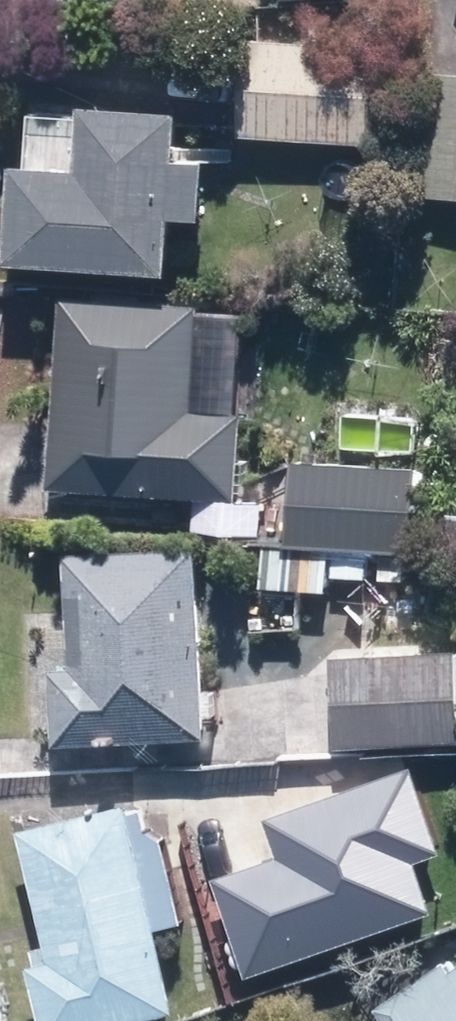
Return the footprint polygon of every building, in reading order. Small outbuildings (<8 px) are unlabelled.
[(246,47),(240,139),(370,147),(375,54),(246,47)] [(402,192),(455,196),(455,77),(411,73),(402,192)] [(17,169),(10,265),(168,276),(172,218),(203,220),(207,170),(175,168),(179,118),(85,112),(84,118),(32,114),(28,170),(17,169)] [(63,301),(50,489),(235,502),(241,417),(188,414),(195,310),(63,301)] [(294,463),(289,544),(408,552),(413,471),(294,463)] [(54,672),(57,746),(207,739),(199,553),(75,558),(80,671),(54,672)] [(338,749),(455,744),(455,677),(455,657),(334,662),(338,749)] [(277,861),(212,883),(245,978),(429,915),(411,863),(436,854),(408,775),(265,825),(277,861)] [(42,1020),(142,1020),(174,1014),(124,809),(22,834),(53,964),(29,969),(42,1020)] [(401,1020),(455,1020),(455,975),(451,978),(444,969),(390,1005),(401,1020)]
